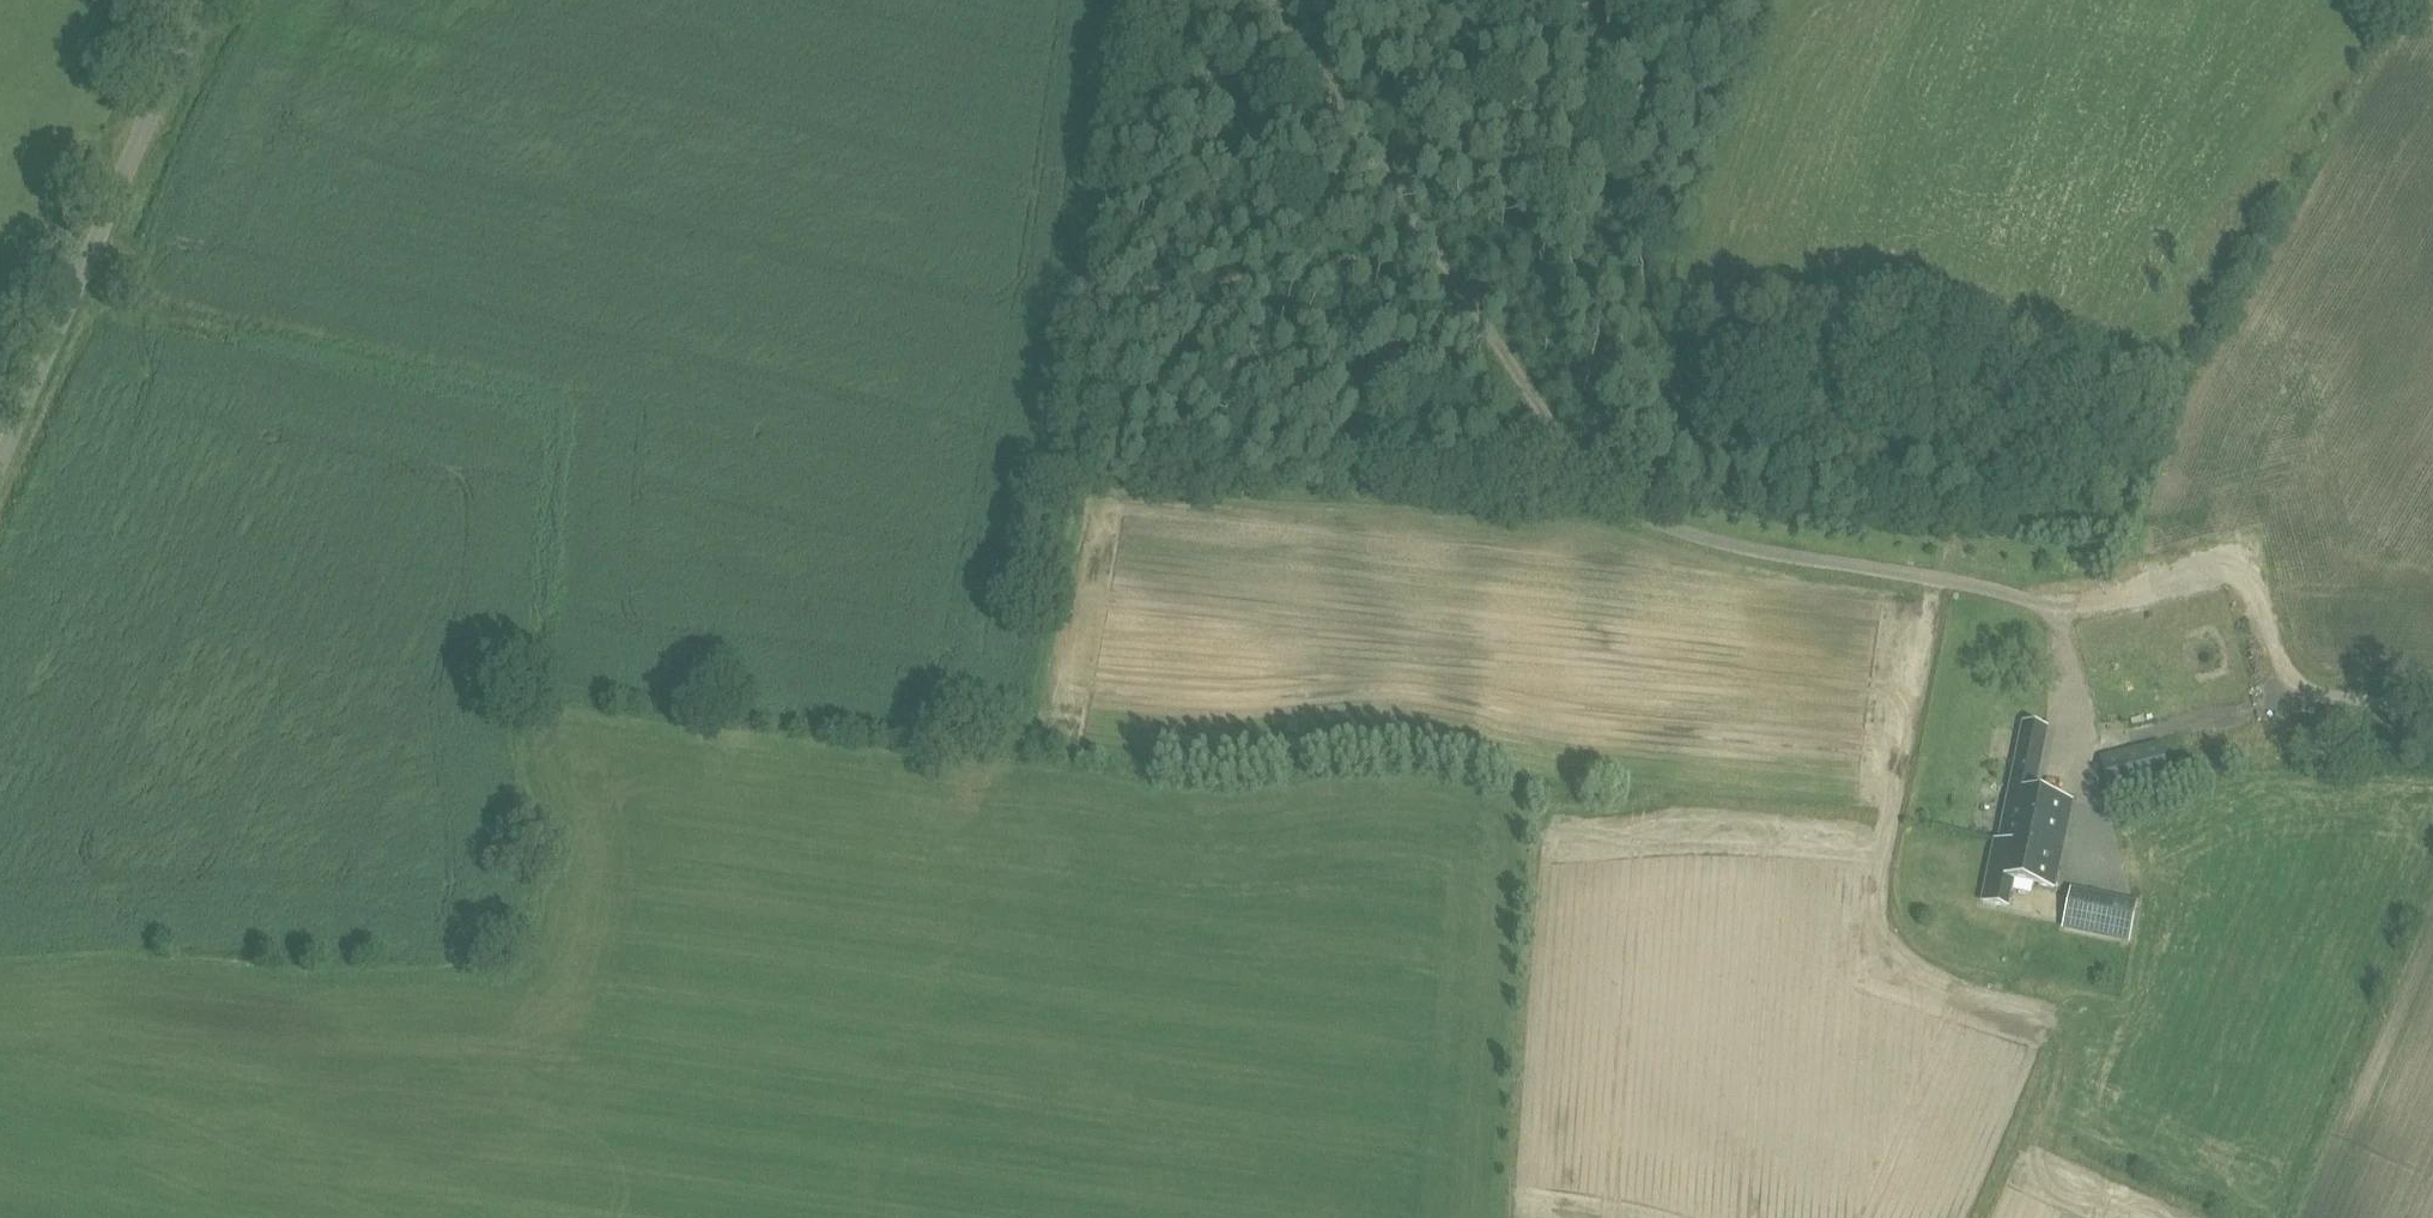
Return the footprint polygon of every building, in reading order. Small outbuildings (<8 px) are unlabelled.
[(1996,840),(1984,901),(2008,906),(2014,878),(2054,887),(2073,799),(2034,791),(2047,726),(2024,721),(2001,841),(1996,840)] [(2102,755),(2114,804),(2172,789),(2170,780),(2225,767),(2223,762),(2216,732),(2215,727),(2102,755)] [(2117,901),(2072,892),(2065,927),(2109,936),(2117,901)]
